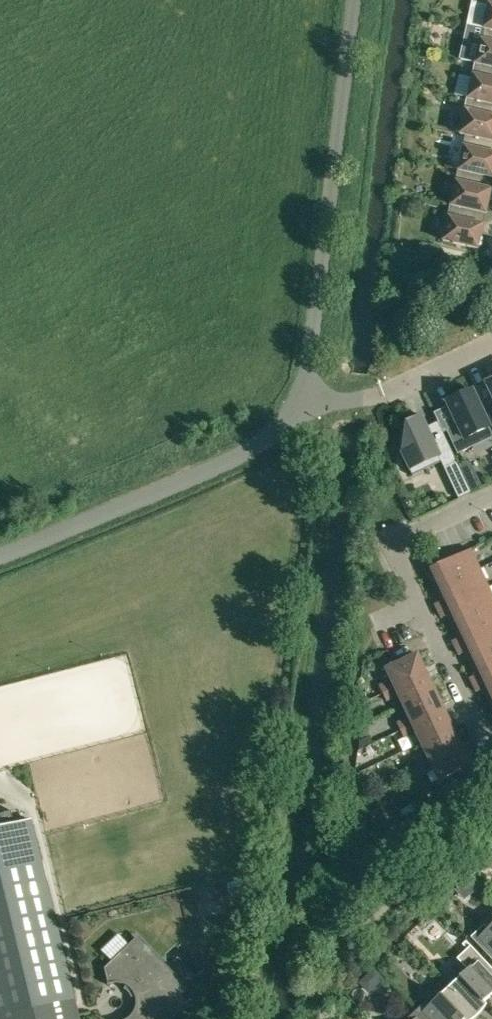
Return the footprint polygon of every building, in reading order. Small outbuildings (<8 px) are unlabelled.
[(484,28),(491,30),(491,0),(472,0),(472,2),(489,6),(484,28)] [(476,63),(491,67),(491,30),(484,28),(476,63)] [(468,98),(491,103),(491,67),(476,63),(468,98)] [(468,98),(460,133),(491,140),(491,103),(468,98)] [(459,170),(491,177),(491,140),(460,133),(460,134),(467,135),(459,170)] [(459,170),(451,205),(486,213),(491,191),(491,177),(459,170)] [(486,213),(451,205),(443,241),(478,249),(483,226),(491,228),(491,214),(486,213)] [(434,245),(432,256),(443,258),(443,257),(444,251),(440,246),(434,245)] [(454,416),(458,425),(446,431),(457,454),(491,438),(491,433),(472,390),(447,402),(454,416)] [(430,433),(427,427),(421,414),(406,422),(401,453),(410,471),(411,470),(411,469),(438,456),(444,468),(457,462),(441,427),(430,433)] [(477,476),(466,481),(471,493),(482,488),(477,476)] [(471,493),(466,481),(453,487),(458,497),(459,499),(471,493)] [(436,589),(480,568),(471,549),(427,570),(436,589)] [(435,604),(438,611),(489,587),(480,568),(436,589),(441,601),(435,604)] [(453,626),(491,608),(491,594),(489,587),(438,611),(442,618),(448,615),(453,626)] [(456,648),(491,631),(491,608),(453,626),(459,638),(453,641),(456,648)] [(456,648),(459,655),(466,652),(471,663),(491,653),(491,631),(456,648)] [(383,693),(427,673),(418,653),(386,669),(391,681),(379,686),(383,693)] [(473,685),(491,676),(491,653),(471,663),(476,675),(470,678),(473,685)] [(398,695),(403,706),(436,691),(427,673),(383,693),(386,701),(398,695)] [(489,701),(491,699),(491,676),(473,685),(477,692),(483,689),(489,701)] [(444,709),(436,691),(403,706),(408,717),(397,723),(400,730),(444,709)] [(415,732),(420,742),(452,726),(444,709),(400,730),(404,738),(415,732)] [(414,760),(418,767),(462,746),(452,726),(420,742),(426,754),(414,760)] [(471,765),(462,746),(418,767),(410,771),(413,778),(433,769),(438,781),(471,765)] [(0,814),(0,1018),(77,1018),(30,820),(14,824),(11,812),(12,811),(11,810),(0,814)] [(472,875),(465,881),(475,891),(481,885),(472,875)] [(488,929),(484,924),(471,937),(491,960),(491,925),(488,929)] [(188,1003),(181,995),(188,989),(138,935),(104,968),(108,984),(112,982),(117,982),(123,983),(126,984),(129,986),(132,989),(134,992),(136,996),(136,999),(136,1003),(136,1006),(135,1009),(133,1013),(130,1017),(127,1018),(171,1018),(188,1003)] [(450,986),(474,1011),(478,1016),(487,1005),(484,1002),(491,995),(491,968),(471,946),(457,958),(468,970),(450,986)] [(372,967),(366,973),(377,984),(383,979),(372,967)] [(474,1011),(450,986),(433,1003),(429,998),(415,1010),(423,1018),(473,1018),(478,1016),(474,1011)] [(246,1008),(240,1003),(222,1018),(234,1018),(246,1008)] [(415,1010),(406,1018),(423,1018),(415,1010)]
